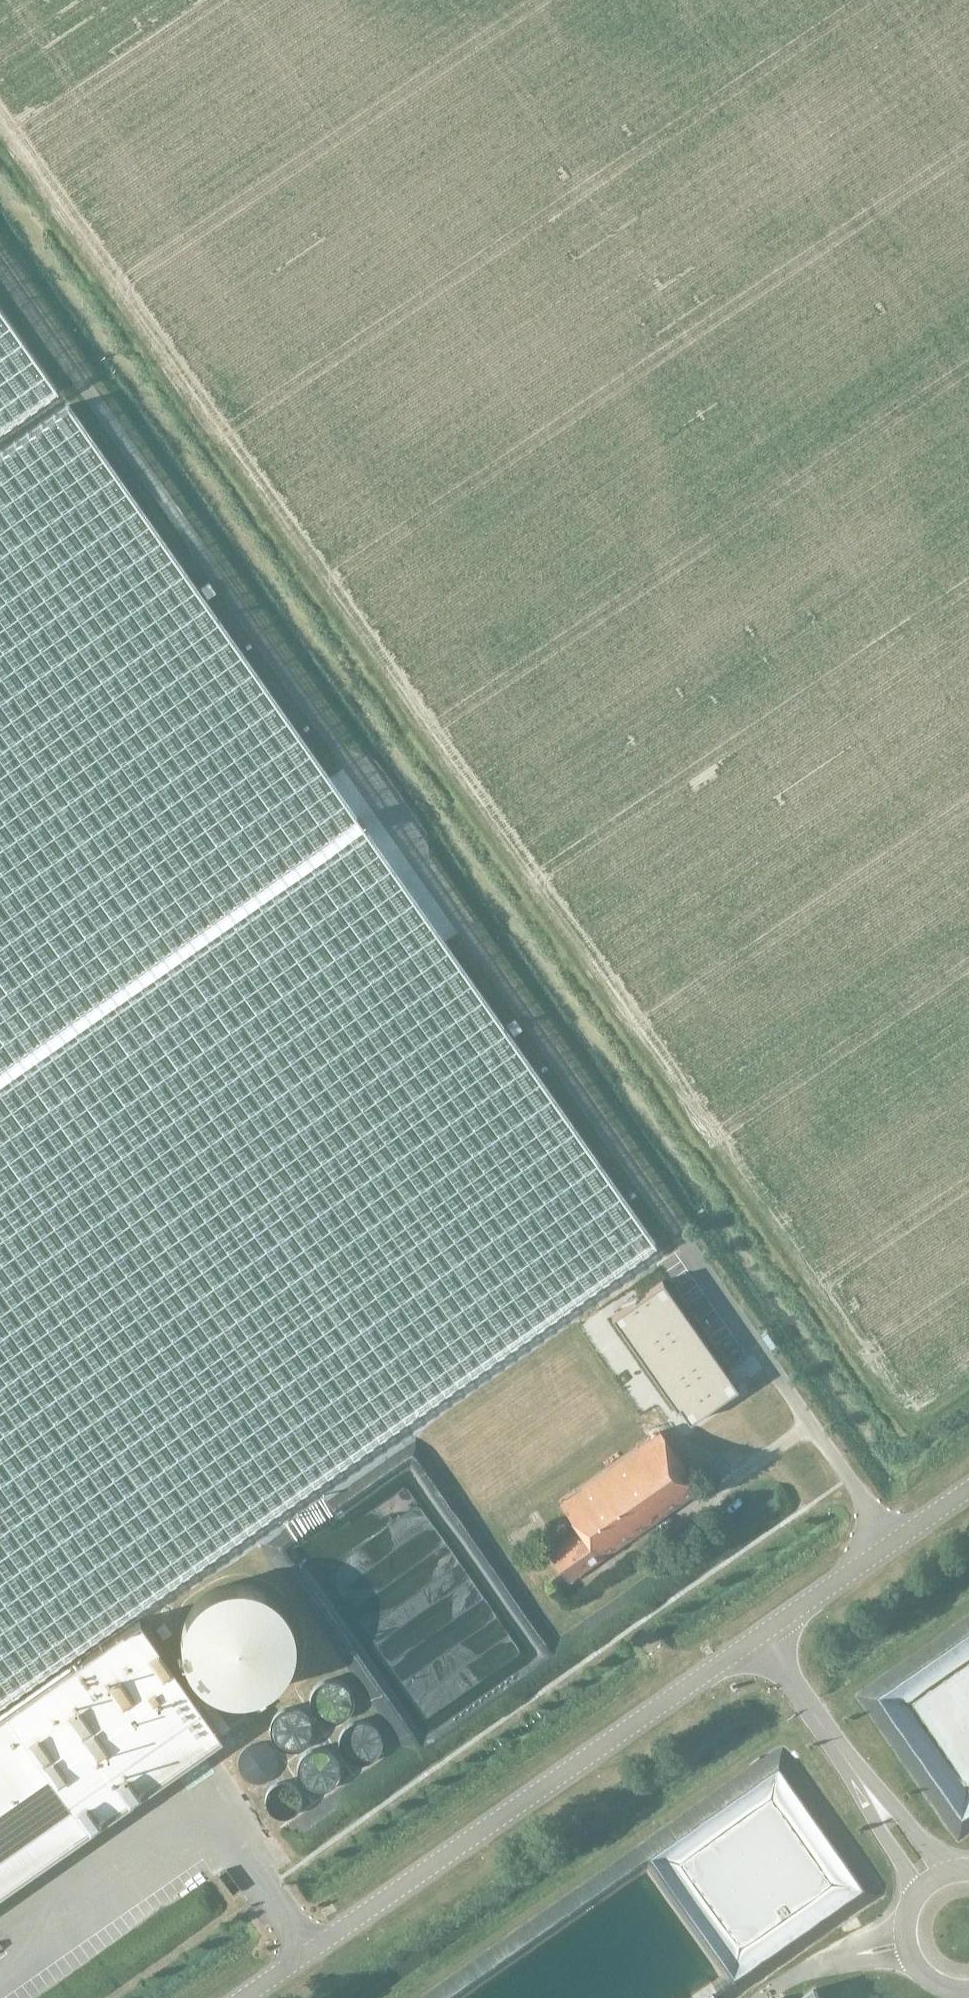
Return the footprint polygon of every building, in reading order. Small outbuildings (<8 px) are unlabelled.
[(55,387),(0,308),(0,426),(55,387)] [(653,1241),(67,407),(0,453),(0,1700),(653,1241)] [(661,1280),(610,1316),(674,1408),(677,1405),(689,1422),(737,1388),(661,1280)] [(548,1360),(605,1442),(638,1419),(581,1337),(548,1360)] [(699,1488),(659,1431),(560,1501),(581,1531),(549,1553),(567,1580),(587,1566),(587,1567),(699,1488)] [(258,1693),(262,1691),(265,1689),(269,1687),(272,1684),(275,1682),(278,1679),(281,1676),(285,1670),(287,1667),(289,1663),(290,1660),(291,1656),(292,1652),(293,1648),(294,1642),(293,1635),(293,1631),(292,1627),(291,1623),(290,1619),(287,1613),(285,1610),(283,1606),(279,1601),(274,1596),(269,1593),(266,1591),(261,1588),(258,1587),(254,1585),(248,1584),(246,1584),(242,1583),(238,1583),(235,1583),(230,1583),(223,1585),(218,1586),(215,1587),(212,1589),(209,1590),(207,1591),(202,1594),(199,1597),(196,1600),(194,1603),(191,1606),(188,1610),(185,1616),(183,1620),(182,1624),(180,1630),(180,1636),(180,1640),(180,1646),(181,1650),(181,1654),(184,1661),(186,1667),(190,1672),(193,1677),(195,1679),(200,1683),(203,1686),(206,1688),(212,1691),(218,1694),(225,1696),(230,1696),(233,1697),(237,1697),(241,1697),(248,1696),(254,1694),(258,1693)] [(221,1736),(139,1619),(0,1716),(0,1892),(221,1736)] [(284,1783),(261,1785),(263,1807),(285,1805),(284,1783)] [(146,1905),(169,1891),(165,1884),(142,1898),(146,1905)] [(813,1989),(800,1997),(819,1997),(813,1989)]
